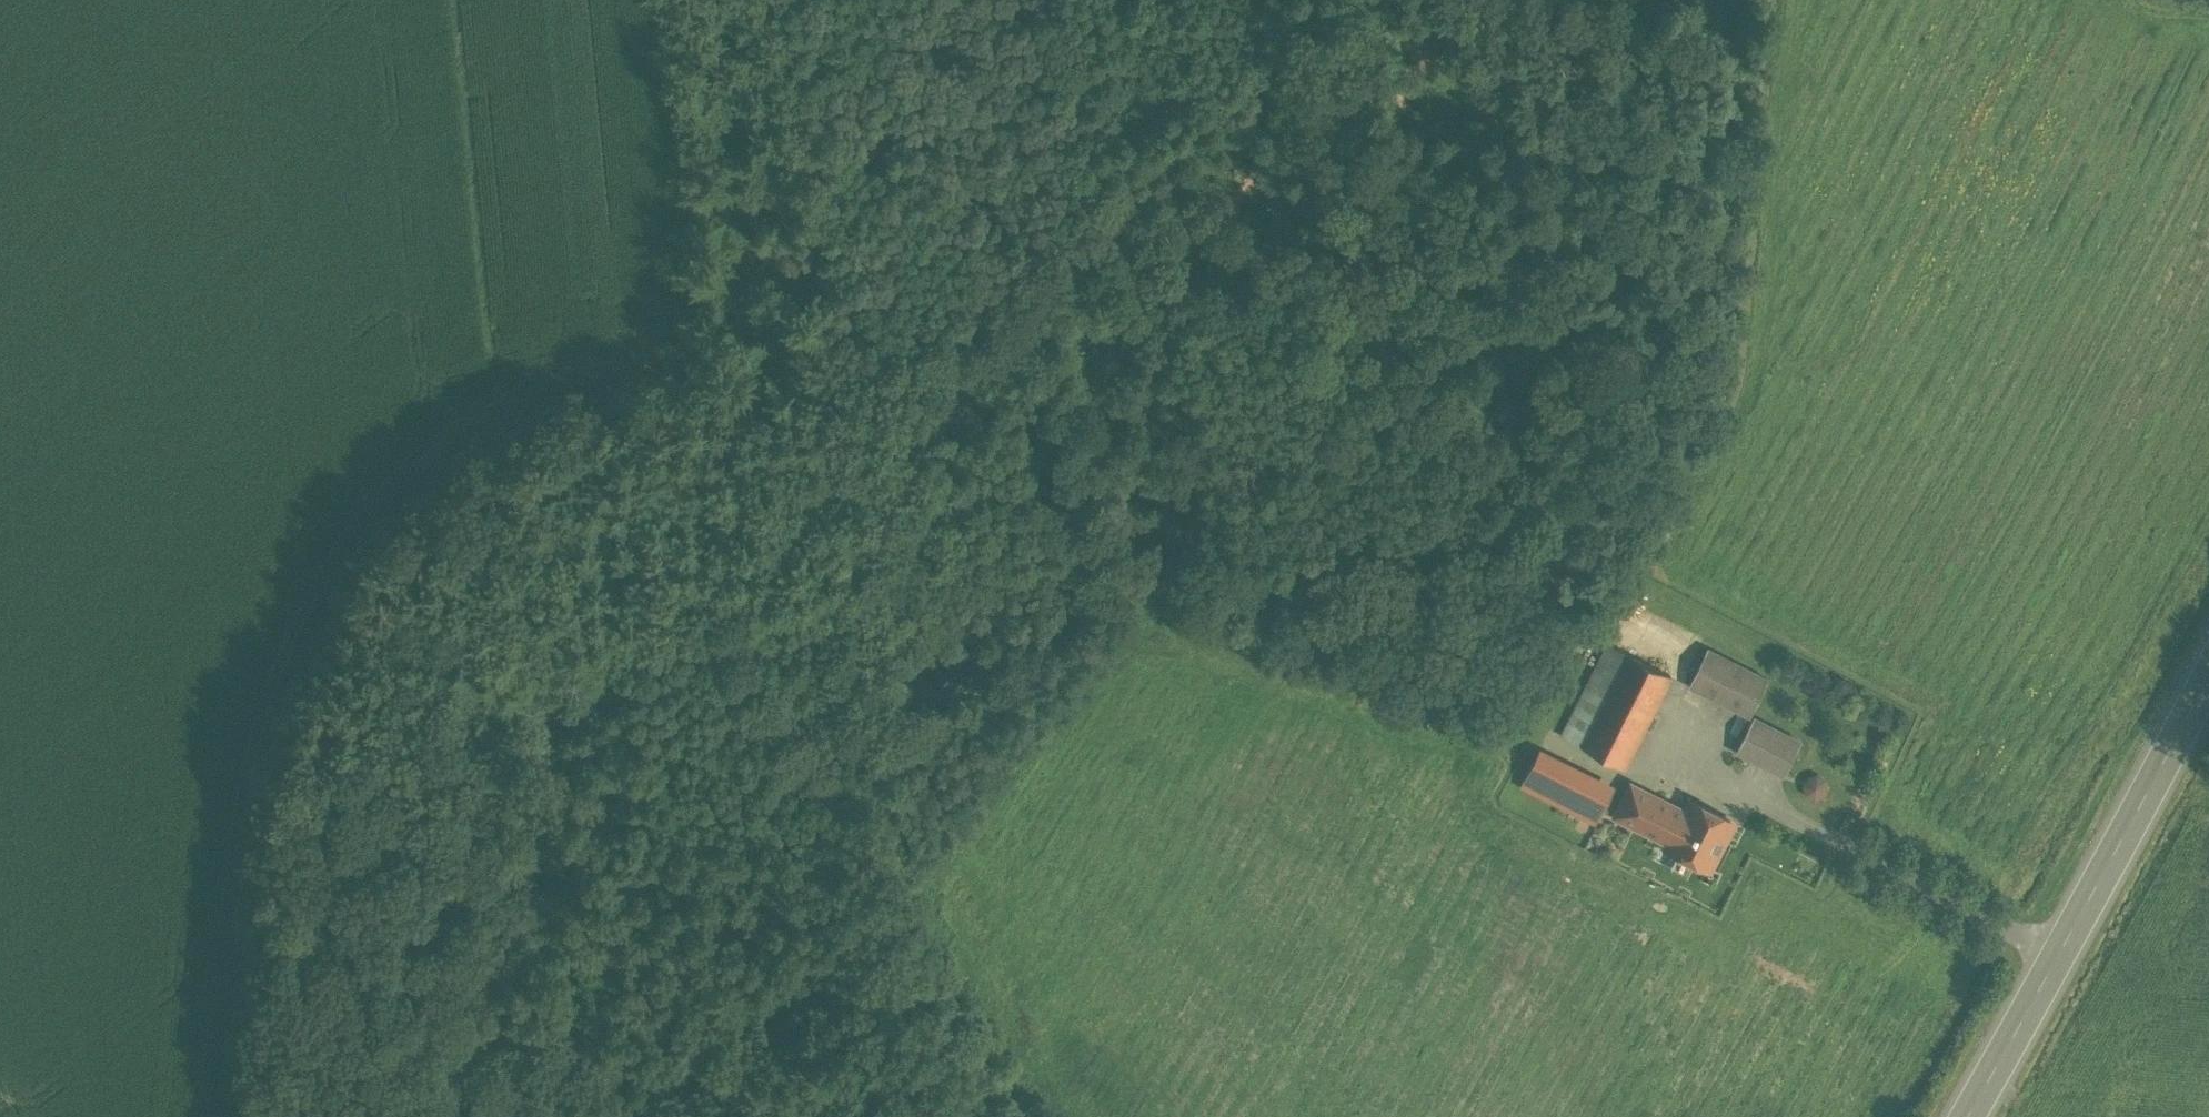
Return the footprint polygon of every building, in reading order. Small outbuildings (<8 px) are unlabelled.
[(1670,674),(1609,644),(1563,736),(1624,766),(1670,674)] [(1768,679),(1708,649),(1690,685),(1749,715),(1768,679)] [(1800,740),(1754,718),(1738,752),(1783,774),(1800,740)] [(1614,786),(1538,749),(1520,785),(1596,822),(1614,786)] [(1685,812),(1632,785),(1617,815),(1661,837),(1665,830),(1684,840),(1678,853),(1709,869),(1724,840),(1721,839),(1731,820),(1691,800),(1685,812)]
